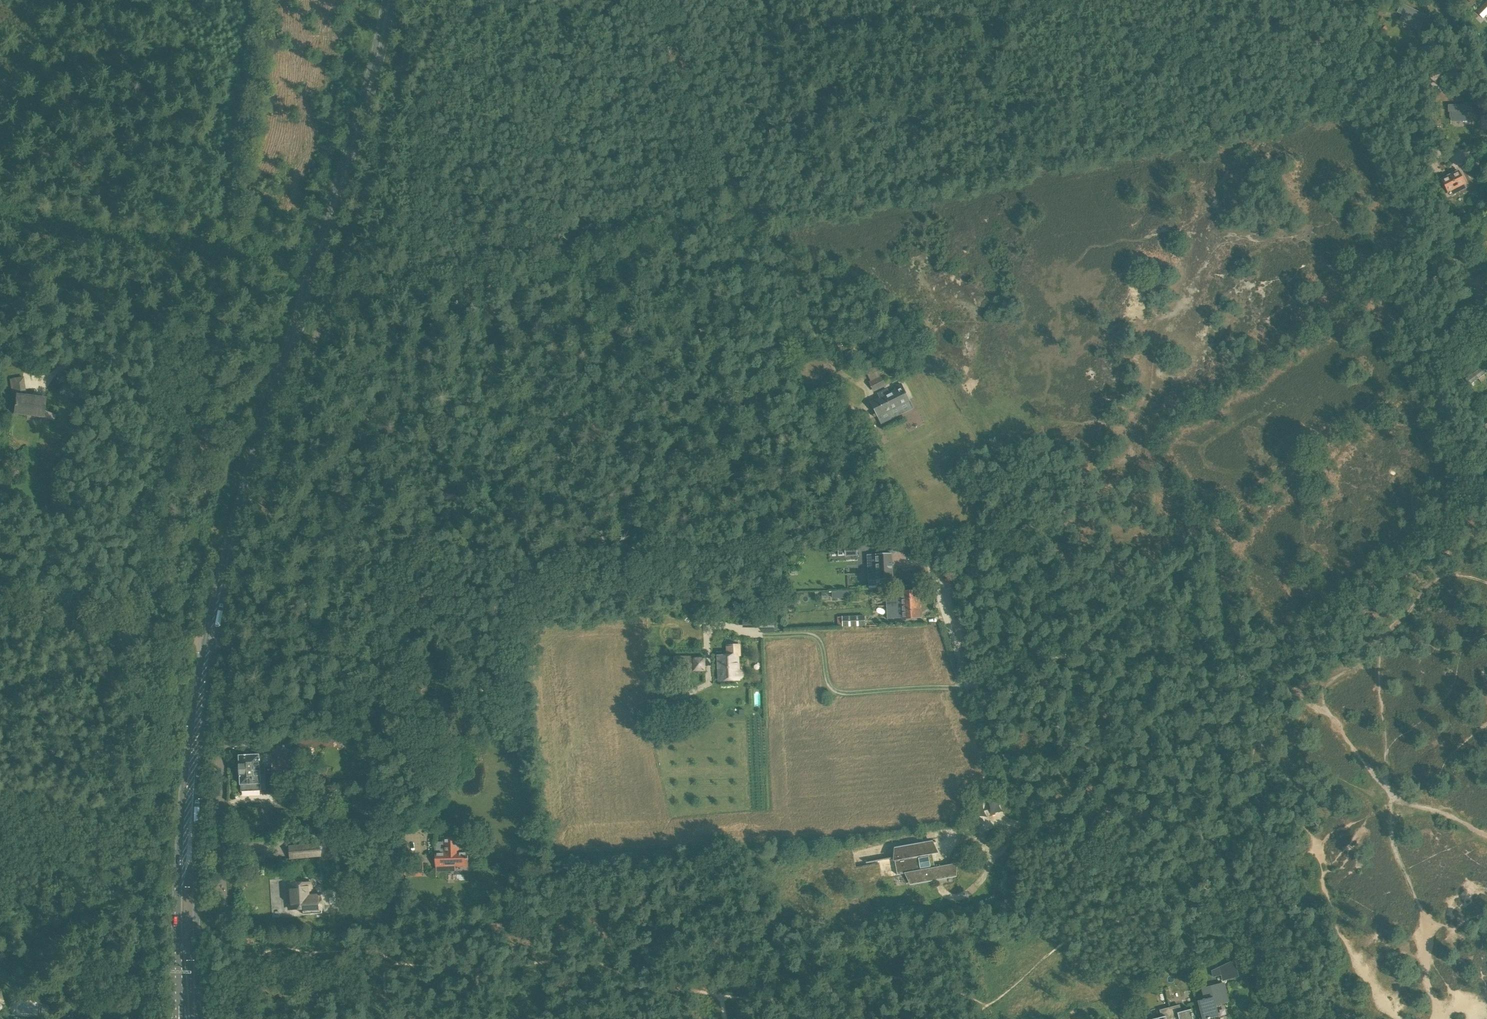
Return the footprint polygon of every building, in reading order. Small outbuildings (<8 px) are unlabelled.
[(1478,11),(1483,17),(1486,14),(1486,2),(1478,11)] [(1401,3),(1397,12),(1402,14),(1399,21),(1419,31),(1423,22),(1427,24),(1430,17),(1401,3)] [(1486,93),(1486,92),(1486,85),(1486,84),(1472,80),(1470,88),(1486,93)] [(1467,120),(1467,109),(1471,109),(1471,104),(1463,104),(1463,105),(1449,106),(1449,112),(1450,112),(1450,118),(1450,120),(1451,120),(1451,119),(1463,119),(1463,120),(1467,120)] [(1443,178),(1441,179),(1447,191),(1464,183),(1458,171),(1455,172),(1443,178)] [(852,351),(845,355),(849,361),(855,358),(852,351)] [(874,393),(886,387),(881,378),(883,377),(878,365),(866,371),(870,381),(869,382),(874,393)] [(1482,367),(1464,379),(1469,385),(1486,373),(1482,367)] [(25,396),(23,377),(10,379),(12,390),(16,389),(18,394),(16,414),(43,417),(45,398),(25,396)] [(875,410),(872,412),(873,414),(874,417),(878,415),(883,425),(913,410),(909,400),(901,384),(895,387),(897,391),(889,394),(887,389),(878,393),(881,399),(872,403),(875,410)] [(857,546),(856,546),(845,547),(845,556),(857,555),(857,546)] [(871,581),(869,581),(869,588),(891,587),(891,580),(893,580),(892,553),(875,554),(875,555),(870,556),(871,570),(876,569),(877,580),(871,581)] [(894,606),(919,604),(919,591),(900,592),(901,594),(893,595),(894,606)] [(782,605),(794,604),(794,593),(782,593),(782,605)] [(919,604),(890,606),(891,618),(902,617),(902,619),(920,618),(919,604)] [(743,616),(743,625),(760,626),(760,617),(743,616)] [(843,627),(865,626),(864,616),(842,617),(843,627)] [(719,681),(739,680),(738,655),(718,656),(719,681)] [(704,672),(704,657),(674,657),(674,672),(704,672)] [(687,700),(669,700),(669,710),(687,710),(687,700)] [(278,750),(291,749),(291,738),(278,738),(278,750)] [(252,755),(252,754),(247,754),(247,755),(240,756),(240,775),(250,774),(250,771),(260,770),(260,767),(267,767),(267,764),(271,764),(271,754),(252,755)] [(266,773),(265,768),(266,790),(274,790),(273,782),(275,782),(275,773),(273,773),(266,773)] [(241,792),(261,791),(260,770),(250,771),(250,774),(240,775),(241,792)] [(460,842),(460,838),(443,838),(443,842),(435,842),(436,867),(468,866),(467,841),(460,842)] [(902,856),(878,860),(879,863),(879,864),(881,878),(917,871),(935,868),(935,867),(931,843),(936,842),(936,841),(900,848),(902,856)] [(291,859),(304,857),(320,856),(319,844),(290,846),(291,859)] [(335,860),(338,850),(327,847),(325,858),(335,860)] [(311,889),(311,882),(291,883),(292,899),(289,900),(289,908),(303,907),(303,913),(322,912),(321,893),(314,893),(314,888),(311,889)] [(1229,979),(1238,976),(1234,960),(1211,971),(1213,977),(1227,973),(1229,979)] [(1218,1016),(1215,1005),(1228,1002),(1223,983),(1202,988),(1205,999),(1198,1001),(1203,1018),(1205,1018),(1218,1016)] [(1180,1005),(1170,1007),(1173,1018),(1194,1018),(1192,1009),(1182,1012),(1180,1005)] [(1170,1007),(1161,1010),(1162,1016),(1152,1018),(1173,1018),(1170,1007)]
